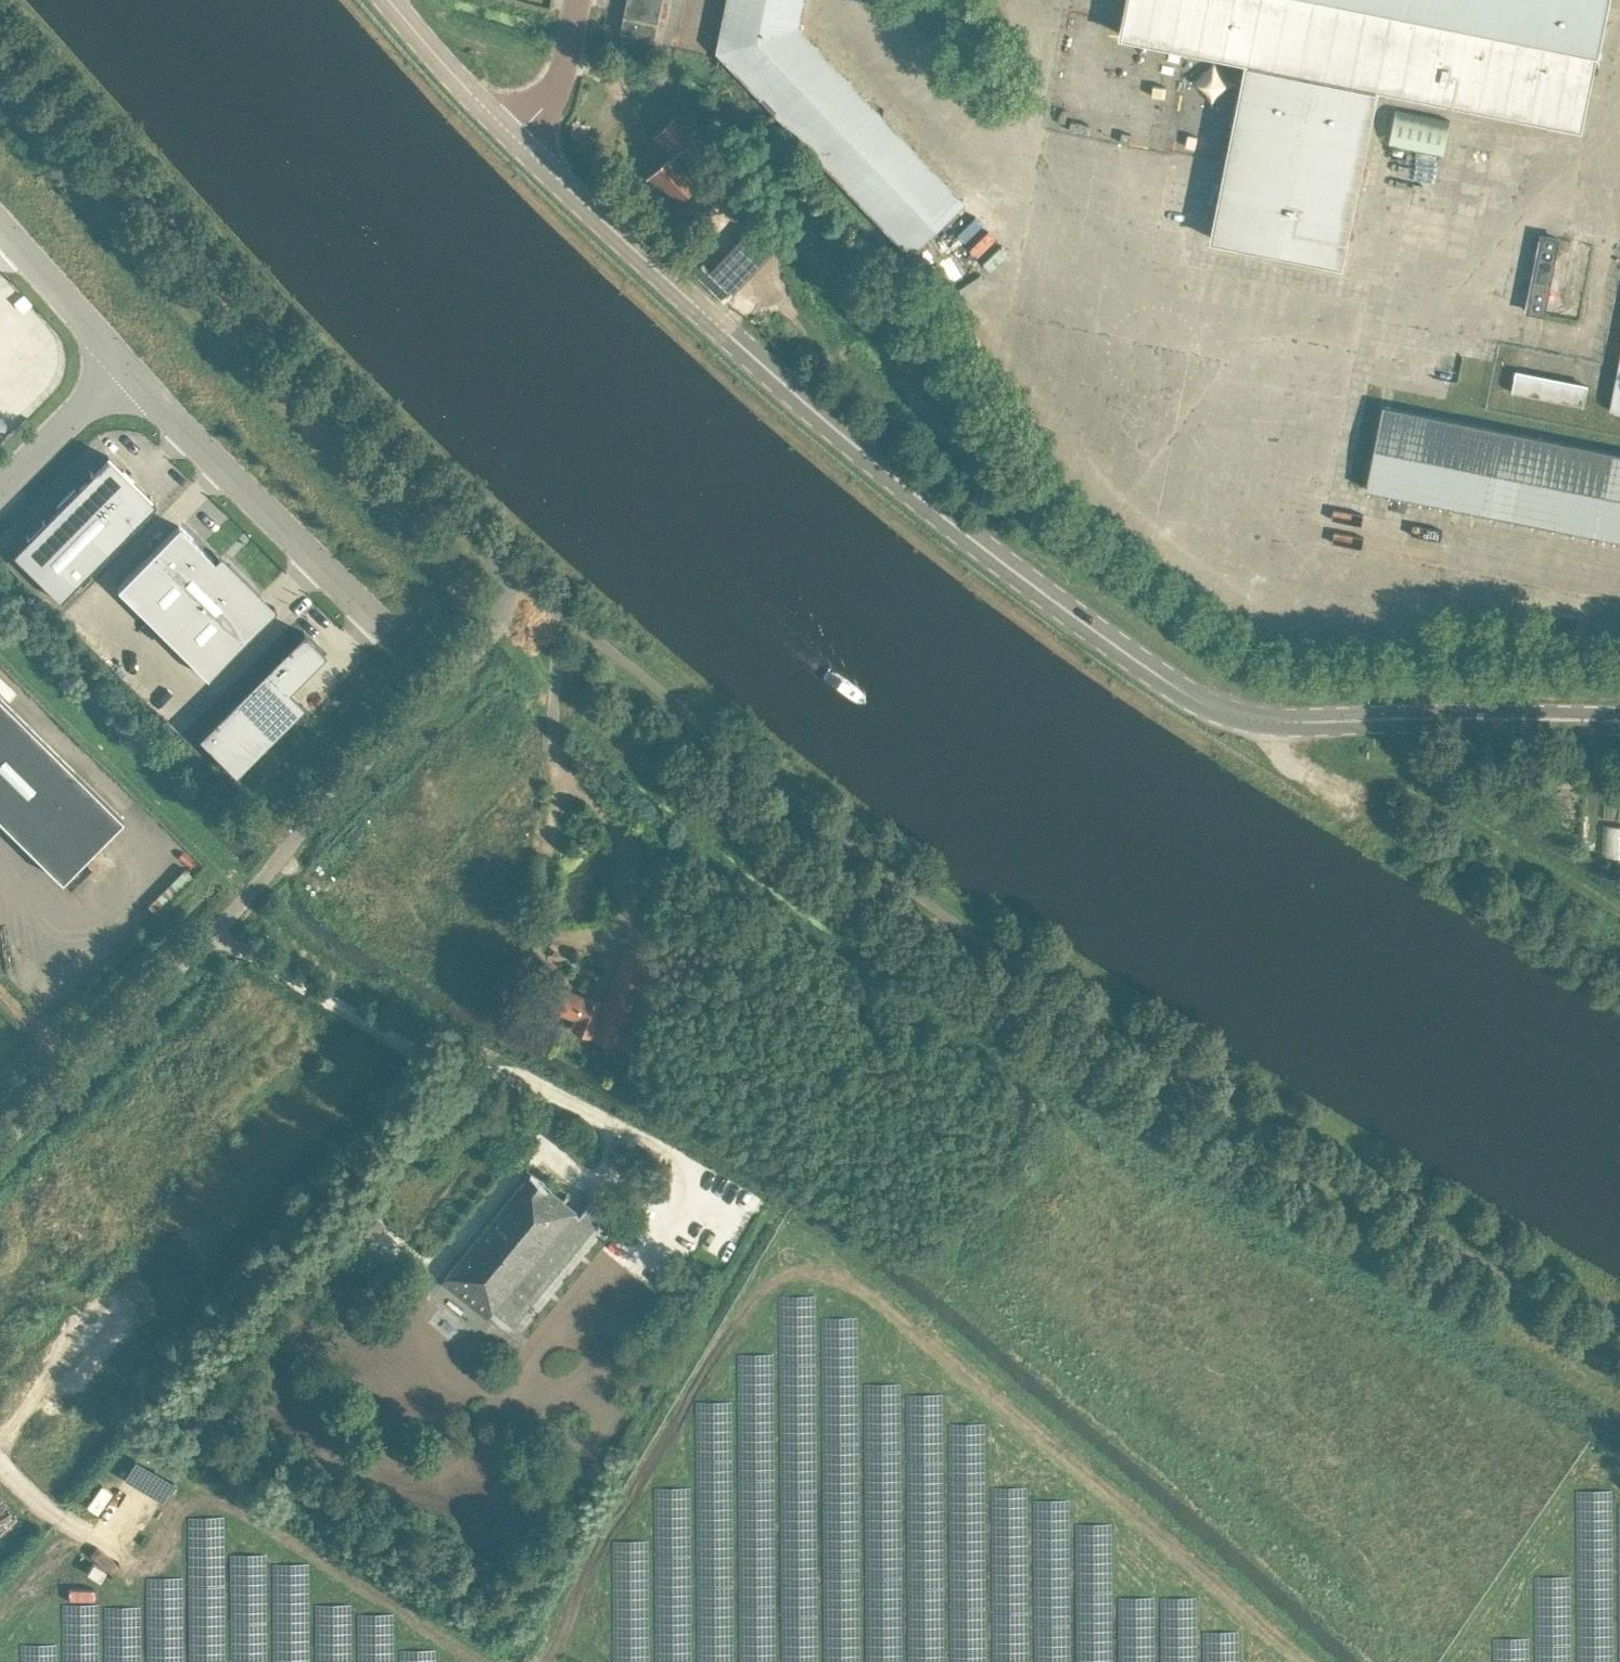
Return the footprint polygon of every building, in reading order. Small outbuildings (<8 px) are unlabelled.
[(663,0),(628,0),(625,14),(624,16),(625,16),(622,31),(655,38),(658,23),(659,23),(659,20),(663,0)] [(799,27),(804,0),(729,0),(720,50),(911,252),(964,202),(799,27)] [(1122,34),(1249,59),(1213,238),(1342,263),(1378,85),(1581,126),(1606,0),(1128,0),(1122,34)] [(1396,109),(1390,142),(1422,148),(1423,149),(1444,153),(1451,120),(1396,109)] [(705,166),(716,156),(677,116),(658,135),(675,152),(650,177),(663,190),(666,187),(678,200),(694,184),(701,177),(690,166),(698,159),(705,166)] [(1543,234),(1528,310),(1544,313),(1558,237),(1543,234)] [(0,345),(0,430),(46,388),(4,341),(0,345)] [(1588,385),(1515,371),(1512,390),(1584,405),(1588,385)] [(1384,404),(1367,487),(1619,539),(1619,452),(1384,404)] [(27,536),(12,551),(59,597),(155,501),(151,497),(152,496),(150,495),(149,496),(132,479),(133,478),(132,477),(131,477),(124,471),(125,470),(124,468),(123,469),(107,454),(92,470),(91,469),(89,471),(91,472),(44,519),(43,518),(42,519),(43,520),(28,535),(27,534),(26,536),(27,536)] [(179,525),(117,587),(207,676),(269,614),(254,600),(260,594),(229,563),(223,569),(179,525)] [(316,644),(303,631),(198,736),(235,773),(303,705),(289,690),(301,678),(300,677),(325,653),(316,644)] [(0,696),(0,818),(61,879),(122,817),(0,696)] [(356,824),(346,834),(354,841),(364,831),(356,824)] [(1619,856),(1619,824),(1604,824),(1603,856),(1619,856)] [(624,1027),(645,971),(641,970),(647,953),(627,946),(605,1003),(553,984),(545,1006),(577,1017),(573,1028),(632,1050),(638,1033),(624,1027)] [(533,975),(528,985),(534,994),(545,993),(550,983),(544,974),(533,975)] [(532,1017),(526,1029),(538,1034),(544,1022),(532,1017)] [(512,1326),(606,1212),(592,1201),(581,1214),(532,1173),(449,1275),(475,1296),(470,1302),(475,1306),(480,1300),(512,1326)] [(93,1561),(87,1571),(100,1578),(105,1569),(93,1561)] [(0,1619),(5,1623),(14,1613),(9,1609),(0,1619)]
